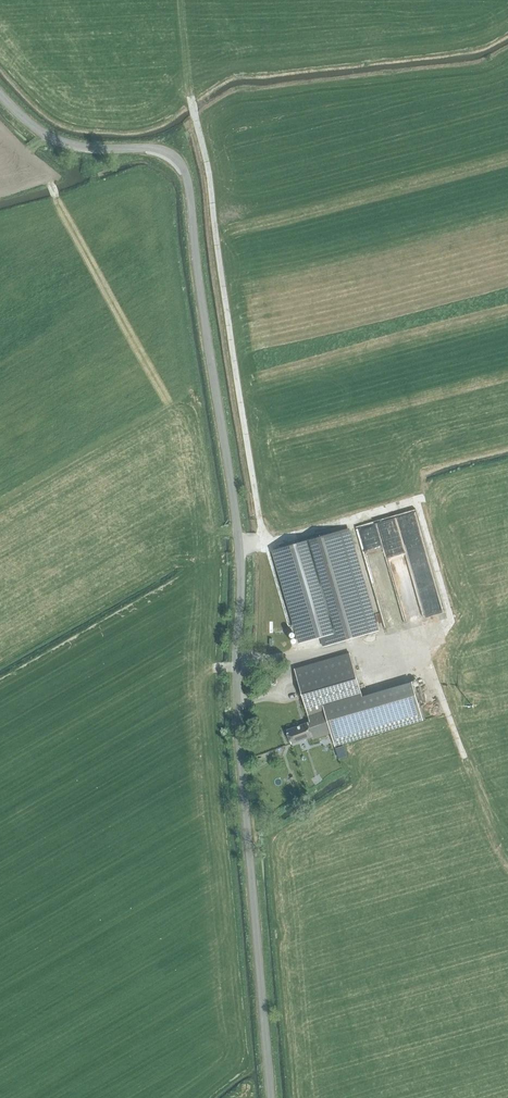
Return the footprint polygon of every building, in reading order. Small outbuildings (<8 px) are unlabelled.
[(299,644),(320,638),(322,647),(377,631),(347,529),(273,551),(299,644)] [(411,682),(362,697),(352,667),(348,653),(294,669),(309,718),(310,723),(308,724),(307,723),(286,730),(291,744),(312,737),(313,739),(321,736),(330,733),(334,746),(423,720),(411,682)]
